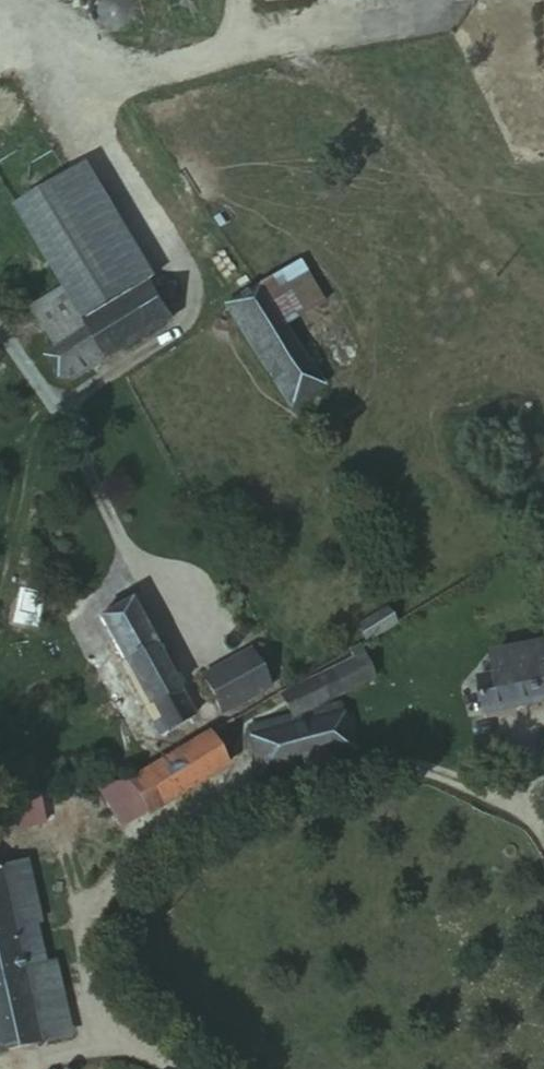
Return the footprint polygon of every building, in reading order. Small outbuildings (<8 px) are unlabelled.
[(154,288),(82,169),(64,180),(136,299),(149,291),(154,288)] [(13,211),(85,331),(136,299),(64,180),(13,211)] [(300,260),(258,289),(283,328),(325,303),(300,260)] [(283,328),(258,289),(228,308),(291,408),(321,390),(283,328)] [(85,331),(103,361),(167,323),(149,291),(85,331)] [(85,331),(61,292),(28,312),(51,350),(85,331)] [(85,331),(51,350),(70,381),(103,361),(85,331)] [(120,601),(90,620),(106,648),(94,655),(105,673),(116,665),(157,738),(188,720),(120,601)] [(368,646),(405,625),(396,609),(357,630),(368,646)] [(241,648),(196,678),(218,716),(265,687),(241,648)] [(531,652),(532,659),(542,658),(543,663),(543,649),(531,652)] [(531,652),(492,659),(496,678),(474,683),(482,721),(543,709),(543,663),(542,658),(532,659),(531,652)] [(325,672),(338,697),(369,682),(354,657),(325,672)] [(274,698),(285,720),(287,719),(338,697),(325,672),(274,698)] [(287,719),(285,720),(245,730),(254,774),(298,764),(324,757),(346,752),(337,707),(287,719)] [(220,766),(201,734),(119,781),(139,815),(220,766)] [(324,757),(298,764),(300,773),(326,767),(324,757)] [(32,791),(26,761),(0,767),(0,795),(32,791)] [(38,818),(32,791),(0,795),(0,825),(0,827),(38,818)] [(12,948),(0,894),(0,1049),(32,1043),(12,948)] [(32,944),(12,948),(32,1043),(64,1036),(49,967),(37,969),(32,944)]
